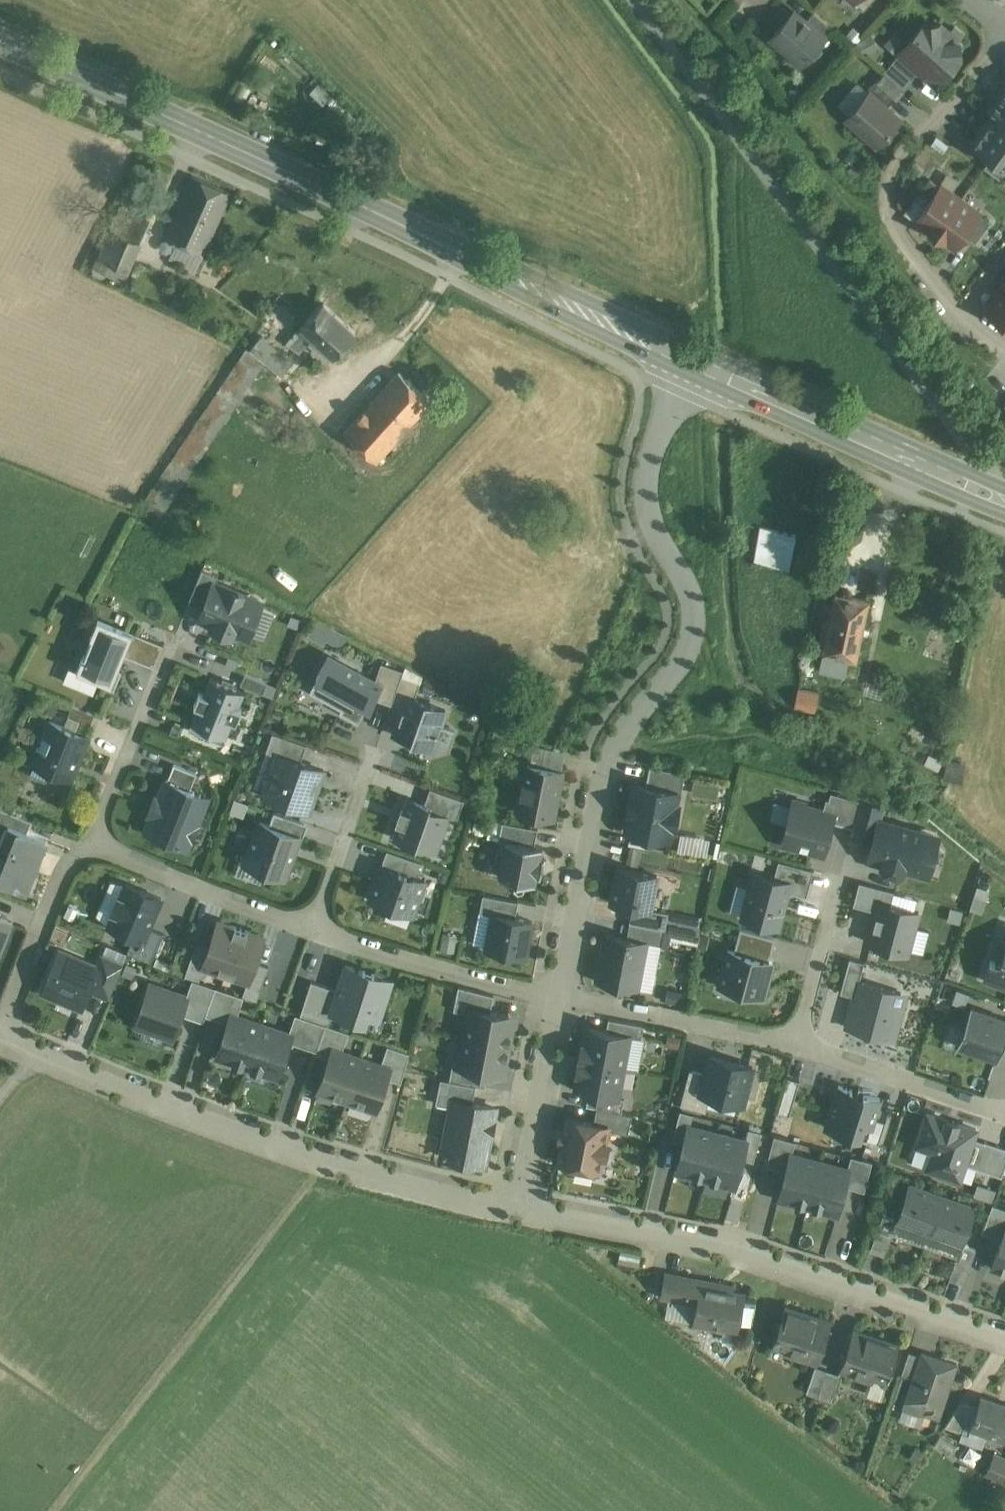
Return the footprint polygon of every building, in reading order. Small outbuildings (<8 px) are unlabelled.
[(855,1),(864,9),(872,0),(856,0),(855,1)] [(794,10),(771,37),(802,64),(825,37),(806,20),(794,10)] [(833,28),(813,11),(806,20),(825,37),(833,28)] [(936,27),(926,28),(923,25),(900,52),(908,59),(907,60),(918,70),(927,77),(929,74),(939,74),(942,76),(959,57),(956,54),(956,44),(958,41),(939,24),(936,27)] [(908,59),(900,52),(891,62),(911,79),(918,70),(907,60),(908,59)] [(911,79),(891,62),(883,71),(905,90),(913,81),(911,79)] [(895,97),(875,80),(867,90),(869,92),(870,91),(887,106),(895,97)] [(1004,122),(1004,89),(989,111),(994,114),(1004,122)] [(887,106),(870,91),(869,92),(846,118),(877,145),(900,118),(887,106)] [(994,114),(973,144),(991,157),(1004,167),(1004,122),(994,114)] [(991,157),(984,167),(1004,182),(1004,167),(991,157)] [(233,195),(195,178),(167,240),(205,258),(233,195)] [(930,178),(915,199),(925,206),(939,186),(930,178)] [(961,198),(941,184),(939,186),(925,206),(915,221),(935,235),(961,198)] [(961,198),(935,235),(955,250),(965,235),(980,214),(981,213),(961,198)] [(152,218),(125,206),(95,271),(106,276),(111,264),(128,272),(152,218)] [(990,222),(980,214),(965,235),(975,242),(990,222)] [(998,291),(984,311),(1004,325),(1004,295),(998,291)] [(355,331),(323,302),(286,344),(299,352),(312,337),(333,356),(334,354),(339,355),(343,350),(342,346),(355,331)] [(292,362),(261,336),(251,348),(282,374),(292,362)] [(247,349),(143,503),(161,516),(265,361),(247,349)] [(431,400),(399,371),(344,431),(377,461),(431,400)] [(774,530),(759,526),(751,560),(767,563),(774,530)] [(796,535),(774,530),(767,563),(788,568),(796,535)] [(214,582),(216,583),(219,576),(202,569),(189,603),(204,608),(214,582)] [(216,583),(214,582),(204,608),(200,618),(213,623),(212,626),(233,634),(234,632),(247,637),(261,601),(216,583)] [(868,601),(836,594),(824,653),(856,660),(868,601)] [(90,637),(92,637),(97,624),(130,637),(133,632),(98,618),(90,637)] [(131,638),(130,637),(97,624),(92,637),(92,638),(84,656),(78,670),(99,678),(99,680),(111,685),(118,670),(114,668),(120,654),(124,656),(131,638)] [(163,645),(133,632),(130,637),(131,638),(124,656),(154,668),(163,645)] [(114,668),(118,670),(124,656),(120,654),(114,668)] [(375,680),(328,654),(317,676),(318,676),(309,691),(341,708),(339,712),(358,723),(367,707),(365,706),(367,703),(370,705),(374,698),(382,684),(375,680)] [(77,671),(99,680),(99,678),(78,670),(84,656),(83,655),(77,671)] [(404,670),(381,662),(375,680),(382,684),(374,698),(392,704),(402,676),(404,670)] [(122,671),(118,670),(111,685),(99,680),(97,685),(114,691),(122,671)] [(245,674),(241,685),(263,694),(267,683),(245,674)] [(420,682),(402,676),(392,704),(403,708),(408,696),(414,698),(420,682)] [(198,707),(191,723),(226,737),(232,721),(236,722),(242,709),(238,708),(244,692),(210,678),(203,694),(199,692),(194,705),(198,707)] [(818,693),(798,689),(794,707),(814,711),(818,693)] [(414,698),(408,696),(403,708),(394,734),(432,747),(445,709),(414,698)] [(95,714),(72,705),(68,716),(79,720),(90,725),(95,714)] [(75,732),(49,722),(44,734),(43,733),(42,735),(44,735),(39,748),(37,748),(37,749),(38,750),(33,762),(71,778),(88,737),(86,736),(90,725),(79,720),(75,732)] [(278,754),(301,761),(306,745),(273,732),(266,751),(277,755),(278,754)] [(277,755),(264,795),(309,812),(324,770),(301,761),(278,754),(277,755)] [(197,773),(174,764),(167,780),(190,789),(197,773)] [(561,770),(527,764),(524,780),(524,781),(521,783),(519,791),(521,794),(524,799),(521,813),(552,818),(561,770)] [(685,773),(649,766),(646,786),(677,792),(681,793),(685,773)] [(167,780),(166,780),(159,798),(157,798),(150,814),(152,815),(146,831),(160,837),(159,838),(173,844),(173,842),(187,847),(191,837),(193,838),(198,826),(196,825),(200,815),(187,810),(195,791),(190,789),(167,780)] [(646,786),(636,784),(633,797),(631,797),(627,818),(629,818),(627,831),(668,839),(670,827),(674,828),(679,805),(675,804),(677,792),(646,786)] [(447,817),(447,818),(457,821),(464,800),(430,788),(425,803),(429,805),(427,810),(447,817)] [(861,800),(831,792),(829,799),(826,799),(822,813),(834,817),(832,822),(853,828),(861,800)] [(400,823),(396,837),(435,851),(447,818),(447,817),(427,810),(429,805),(425,803),(410,798),(405,811),(401,810),(397,822),(400,823)] [(235,800),(231,811),(243,815),(247,804),(235,800)] [(851,835),(873,841),(878,820),(880,821),(882,809),(861,800),(853,828),(851,835)] [(822,813),(791,806),(782,840),(795,844),(794,848),(824,855),(832,822),(834,817),(822,813)] [(0,807),(0,833),(4,835),(9,824),(27,831),(32,820),(0,807)] [(274,812),(269,825),(299,836),(305,822),(274,812)] [(873,841),(868,857),(882,861),(880,865),(884,871),(897,874),(904,871),(905,867),(918,871),(922,855),(928,856),(933,854),(937,840),(934,835),(880,821),(878,820),(873,841)] [(537,828),(502,821),(499,839),(505,840),(506,839),(534,845),(537,828)] [(269,825),(259,822),(256,831),(255,831),(246,855),(248,856),(247,858),(245,863),(262,869),(286,877),(299,836),(269,825)] [(9,824),(4,835),(0,845),(0,881),(25,891),(46,839),(27,831),(9,824)] [(680,831),(677,848),(706,853),(709,836),(680,831)] [(534,845),(506,839),(505,840),(501,862),(505,863),(502,877),(536,884),(537,875),(541,876),(544,858),(541,857),(543,846),(534,845)] [(257,882),(262,869),(245,863),(247,858),(242,857),(235,874),(257,882)] [(813,870),(778,860),(774,878),(790,882),(787,891),(807,896),(813,870)] [(425,880),(404,873),(382,865),(370,899),(413,914),(425,880)] [(618,868),(611,903),(632,907),(650,911),(651,909),(657,875),(618,868)] [(755,872),(743,917),(778,926),(787,891),(790,882),(774,878),(755,872)] [(894,891),(859,882),(853,905),(878,912),(880,902),(891,905),(894,891)] [(115,911),(108,925),(134,935),(143,939),(149,927),(162,898),(127,883),(121,897),(118,896),(112,910),(115,911)] [(981,906),(988,887),(976,884),(970,903),(981,906)] [(518,901),(483,894),(479,912),(492,914),(493,913),(515,917),(518,901)] [(891,905),(880,902),(878,912),(869,943),(908,953),(919,912),(891,905)] [(650,911),(632,907),(629,923),(665,929),(668,912),(651,909),(650,911)] [(515,917),(493,913),(492,914),(486,948),(495,950),(498,955),(505,956),(509,953),(525,956),(532,921),(515,917)] [(218,921),(203,966),(248,982),(264,936),(218,921)] [(665,929),(629,923),(626,938),(647,941),(647,942),(662,945),(665,929)] [(164,933),(149,927),(143,939),(134,935),(128,950),(152,961),(164,933)] [(775,938),(740,929),(734,952),(769,961),(775,938)] [(626,938),(606,934),(597,982),(637,990),(647,942),(647,941),(626,938)] [(59,949),(42,990),(81,1006),(89,988),(99,966),(97,965),(59,949)] [(728,950),(719,985),(763,997),(773,962),(769,961),(734,952),(728,950)] [(1000,965),(991,961),(985,978),(1004,985),(1004,952),(1000,965)] [(99,966),(89,988),(109,997),(123,964),(102,955),(97,965),(99,966)] [(391,983),(374,977),(375,974),(346,965),(331,1011),(365,1022),(368,1012),(380,1016),(391,983)] [(206,1014),(216,986),(192,978),(186,995),(188,995),(182,1013),(203,1020),(206,1014)] [(903,998),(900,992),(858,981),(846,1027),(888,1039),(896,1011),(897,1008),(902,1005),(903,998)] [(150,983),(135,1024),(173,1037),(182,1013),(188,995),(186,995),(150,983)] [(297,984),(290,1007),(299,1010),(307,987),(297,984)] [(216,986),(206,1014),(228,1022),(231,1013),(237,1015),(244,996),(216,986)] [(493,996),(458,987),(454,1010),(469,1014),(470,1008),(490,1012),(493,996)] [(973,1006),(973,1010),(972,1010),(972,1006),(971,1005),(958,1041),(959,1041),(959,1047),(997,1060),(1004,1038),(1004,1017),(973,1006)] [(490,1012),(470,1008),(469,1014),(465,1038),(508,1046),(512,1025),(505,1015),(490,1012)] [(216,1055),(248,1065),(262,1024),(237,1015),(231,1013),(228,1022),(216,1055)] [(316,1050),(326,1024),(296,1014),(289,1033),(293,1034),(290,1041),(316,1050)] [(644,1026),(608,1019),(606,1031),(630,1036),(630,1037),(641,1039),(644,1026)] [(948,1021),(943,1046),(956,1049),(961,1023),(948,1021)] [(289,1033),(262,1024),(248,1065),(278,1075),(290,1041),(293,1034),(289,1033)] [(326,1024),(316,1050),(316,1053),(330,1058),(333,1048),(342,1051),(349,1032),(326,1024)] [(606,1031),(587,1027),(584,1044),(582,1044),(579,1058),(624,1067),(630,1037),(630,1036),(606,1031)] [(508,1046),(465,1038),(460,1062),(459,1067),(487,1073),(494,1074),(504,1067),(508,1046)] [(388,1045),(381,1065),(390,1068),(387,1078),(401,1082),(409,1052),(388,1045)] [(318,1090),(348,1099),(362,1058),(342,1051),(333,1048),(330,1058),(318,1090)] [(705,1075),(700,1093),(710,1095),(742,1104),(753,1067),(710,1057),(705,1075)] [(381,1065),(362,1058),(348,1099),(376,1109),(387,1078),(390,1068),(381,1065)] [(624,1067),(579,1058),(576,1073),(578,1074),(575,1090),(589,1093),(618,1098),(624,1067)] [(487,1073),(459,1067),(460,1062),(453,1061),(449,1081),(476,1086),(485,1087),(487,1073)] [(706,1111),(710,1095),(700,1093),(705,1075),(690,1071),(681,1106),(706,1111)] [(449,1081),(440,1079),(436,1103),(457,1107),(459,1101),(472,1103),(476,1086),(449,1081)] [(854,1090),(838,1085),(825,1128),(850,1135),(867,1141),(874,1119),(881,1099),(862,1093),(861,1096),(853,1093),(854,1090)] [(618,1098),(589,1093),(586,1106),(596,1108),(597,1107),(621,1112),(624,1099),(618,1098)] [(472,1103),(459,1101),(457,1107),(453,1129),(446,1134),(442,1156),(485,1165),(496,1108),(472,1103)] [(621,1112),(597,1107),(596,1108),(594,1123),(608,1126),(607,1129),(628,1133),(632,1115),(621,1113),(621,1112)] [(688,1125),(690,1125),(693,1114),(678,1110),(670,1140),(683,1143),(688,1125)] [(959,1179),(965,1165),(972,1141),(976,1129),(928,1114),(918,1145),(930,1150),(933,1155),(928,1168),(959,1179)] [(594,1123),(568,1118),(559,1161),(576,1164),(575,1170),(594,1174),(595,1168),(599,1169),(602,1155),(605,1155),(608,1142),(605,1142),(607,1129),(608,1126),(594,1123)] [(676,1171),(706,1179),(718,1133),(690,1125),(688,1125),(683,1143),(676,1171)] [(747,1140),(742,1158),(759,1163),(767,1133),(749,1129),(746,1140),(747,1140)] [(746,1140),(718,1133),(706,1179),(735,1186),(742,1158),(747,1140),(746,1140)] [(791,1152),(793,1153),(796,1141),(775,1135),(766,1165),(786,1170),(791,1152)] [(965,1165),(976,1168),(983,1145),(972,1141),(965,1165)] [(983,1145),(976,1168),(1002,1177),(1004,1167),(1004,1148),(985,1141),(983,1145)] [(779,1198),(808,1206),(820,1160),(793,1153),(791,1152),(786,1170),(779,1198)] [(849,1167),(844,1186),(864,1191),(872,1161),(851,1156),(848,1167),(849,1167)] [(848,1167),(820,1160),(808,1206),(837,1214),(844,1186),(849,1167),(848,1167)] [(973,1193),(991,1199),(995,1189),(977,1183),(973,1193)] [(941,1198),(911,1187),(899,1220),(930,1231),(941,1198)] [(972,1209),(941,1198),(930,1231),(960,1242),(972,1209)] [(992,1203),(981,1231),(999,1237),(1004,1220),(1004,1207),(992,1203)] [(894,1219),(883,1216),(877,1231),(889,1235),(894,1219)] [(1004,1273),(1004,1220),(999,1237),(989,1267),(1004,1273)] [(976,1249),(964,1245),(959,1260),(970,1264),(976,1249)] [(748,1294),(716,1289),(717,1284),(667,1275),(663,1300),(700,1306),(697,1325),(736,1333),(740,1313),(744,1313),(748,1294)] [(828,1322),(784,1309),(772,1349),(816,1362),(828,1322)] [(896,1342),(851,1328),(839,1367),(884,1380),(896,1342)] [(910,1352),(902,1375),(913,1379),(921,1355),(910,1352)] [(957,1365),(922,1354),(921,1355),(913,1379),(904,1405),(910,1407),(909,1410),(917,1413),(919,1410),(939,1417),(957,1365)] [(814,1367),(806,1394),(818,1397),(826,1371),(814,1367)] [(838,1375),(826,1371),(818,1397),(829,1401),(838,1375)] [(980,1396),(976,1408),(969,1427),(973,1428),(1004,1439),(1004,1405),(980,1396)] [(960,1402),(945,1426),(970,1435),(973,1428),(969,1427),(976,1408),(960,1402)] [(994,1455),(986,1473),(1004,1482),(1004,1460),(994,1455)]
